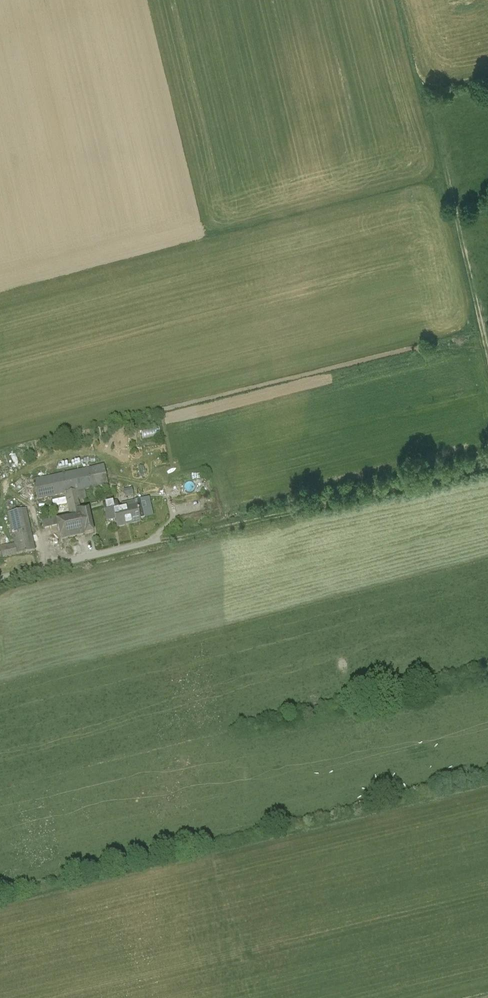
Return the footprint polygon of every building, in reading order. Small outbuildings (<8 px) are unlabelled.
[(142,438),(160,435),(159,428),(141,432),(142,438)] [(85,500),(83,491),(97,488),(108,485),(107,481),(104,465),(33,480),(35,489),(37,500),(65,495),(69,516),(57,519),(56,515),(41,518),(43,529),(57,526),(61,541),(85,535),(94,533),(89,509),(80,510),(78,501),(85,500)] [(140,501),(122,505),(123,509),(119,510),(118,506),(117,506),(117,505),(116,502),(102,504),(103,507),(106,521),(115,519),(117,527),(130,524),(140,522),(139,520),(144,519),(140,501)] [(14,544),(0,546),(1,551),(3,559),(17,556),(16,555),(35,551),(26,509),(7,513),(11,533),(14,544)]
